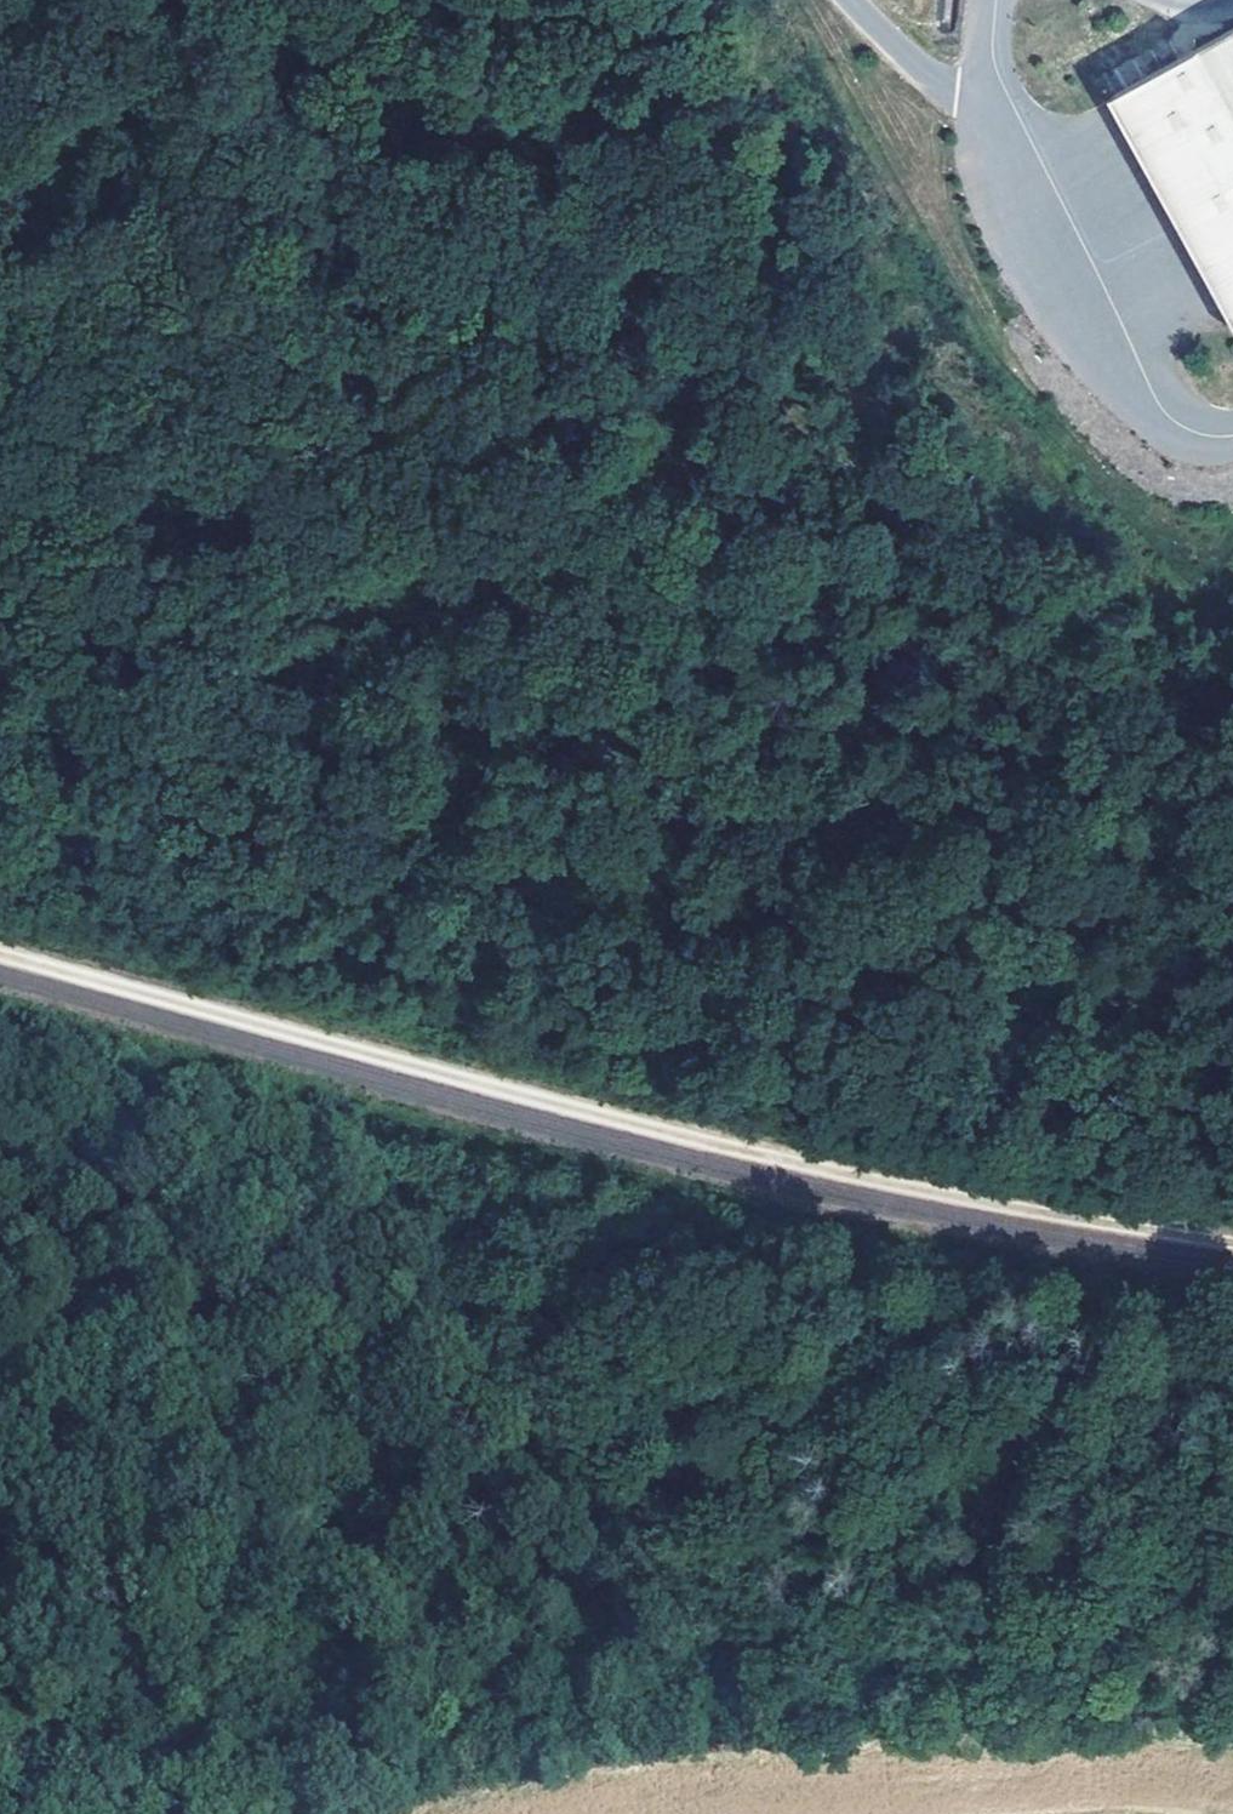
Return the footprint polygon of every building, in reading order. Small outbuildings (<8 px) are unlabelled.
[(1115,93),(1232,307),(1232,28),(1115,93)]
